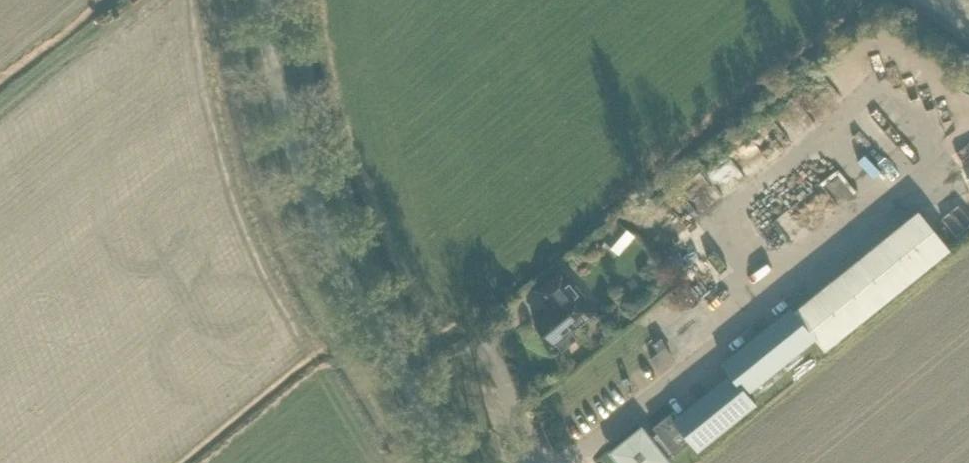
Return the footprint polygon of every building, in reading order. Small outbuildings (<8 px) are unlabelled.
[(683,178),(700,209),(724,196),(707,165),(683,178)] [(951,251),(920,212),(794,313),(791,309),(722,364),(731,374),(678,417),(674,412),(653,428),(658,434),(650,439),(642,429),(613,452),(621,462),(669,462),(667,460),(674,455),(675,455),(691,442),(699,452),(757,406),(749,395),(816,340),(825,352),(951,251)] [(621,252),(635,237),(620,224),(607,239),(621,252)] [(580,325),(595,314),(571,283),(572,282),(563,271),(538,292),(553,311),(535,325),(553,347),(556,344),(562,352),(577,340),(571,333),(580,325)] [(657,359),(675,350),(667,335),(649,344),(657,359)]
